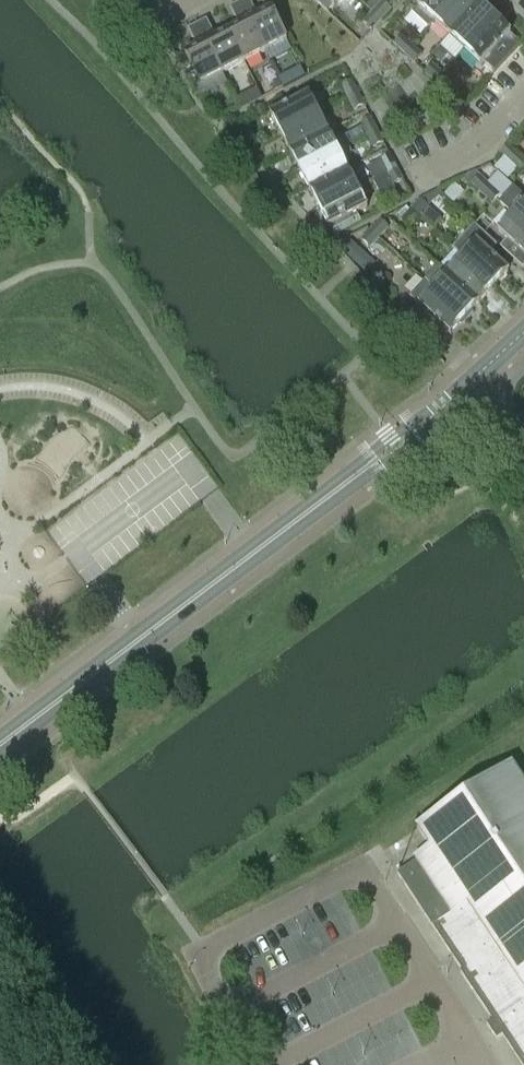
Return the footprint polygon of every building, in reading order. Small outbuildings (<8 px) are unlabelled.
[(265,51),(287,40),(271,9),(258,16),(250,0),(243,0),(239,2),(265,51)] [(328,13),(339,0),(314,0),(328,13)] [(382,22),(393,10),(383,1),(381,4),(377,0),(374,0),(368,6),(373,12),(372,13),(382,22)] [(454,0),(423,0),(418,6),(411,14),(428,29),(435,22),(434,21),(454,0)] [(434,21),(435,22),(450,36),(480,4),(476,0),(454,0),(434,21)] [(265,51),(239,2),(230,7),(240,25),(228,31),(244,62),(265,51)] [(495,18),(480,4),(450,36),(465,50),(495,18)] [(382,22),(372,13),(364,21),(374,30),(382,22)] [(207,18),(197,23),(223,73),(244,62),(228,31),(217,37),(207,18)] [(512,33),(495,18),(465,50),(482,65),(512,33)] [(223,73),(197,23),(188,28),(197,46),(185,53),(201,84),(223,73)] [(403,54),(412,45),(402,36),(393,45),(403,54)] [(412,45),(403,54),(414,64),(423,55),(412,45)] [(435,83),(444,73),(433,64),(425,73),(435,83)] [(301,67),(279,79),(280,81),(284,88),(306,77),(305,75),(301,67)] [(455,83),(444,73),(435,83),(446,92),(455,83)] [(280,81),(271,86),(275,93),(284,88),(280,81)] [(348,97),(357,93),(351,81),(342,86),(348,97)] [(258,89),(245,95),(250,105),(263,99),(258,89)] [(281,133),(318,113),(308,93),(270,113),(281,133)] [(364,107),(357,93),(348,97),(356,111),(364,107)] [(328,132),(318,113),(281,133),(291,152),(328,132)] [(368,134),(376,130),(371,119),(362,123),(368,134)] [(376,130),(368,134),(375,148),(384,144),(376,130)] [(334,143),(328,132),(291,152),(300,170),(347,145),(344,139),(334,143)] [(352,154),(347,145),(300,170),(309,188),(347,169),(342,159),(352,154)] [(510,162),(517,155),(508,146),(501,154),(510,162)] [(517,155),(510,162),(522,173),(523,171),(523,161),(517,155)] [(387,172),(396,167),(390,156),(381,161),(387,172)] [(403,181),(396,167),(387,172),(394,186),(403,181)] [(353,181),(347,169),(309,188),(319,207),(363,184),(360,177),(353,181)] [(481,193),(488,185),(479,177),(473,185),(481,193)] [(368,193),(363,184),(319,207),(334,236),(361,222),(356,213),(367,207),(361,196),(368,193)] [(488,185),(481,193),(493,204),(500,196),(488,185)] [(412,210),(419,218),(429,208),(421,201),(412,210)] [(519,209),(515,205),(508,211),(513,215),(523,225),(523,203),(519,209)] [(419,218),(412,210),(402,221),(410,228),(419,218)] [(513,215),(498,231),(507,239),(500,247),(522,268),(523,266),(523,225),(513,215)] [(381,221),(371,231),(380,239),(390,229),(381,221)] [(463,258),(494,287),(509,271),(491,254),(498,247),(475,225),(453,248),(463,258)] [(380,239),(371,231),(362,241),(371,249),(380,239)] [(350,240),(341,250),(349,258),(359,248),(350,240)] [(463,258),(449,273),(448,273),(480,302),(494,287),(463,258)] [(439,264),(425,280),(465,318),(480,302),(448,273),(449,273),(439,264)] [(465,318),(425,280),(411,296),(419,305),(451,334),(465,318)] [(398,875),(462,971),(461,972),(493,1021),(487,1025),(497,1040),(504,1037),(522,1064),(523,1064),(523,783),(513,766),(418,829),(434,852),(398,875)]
